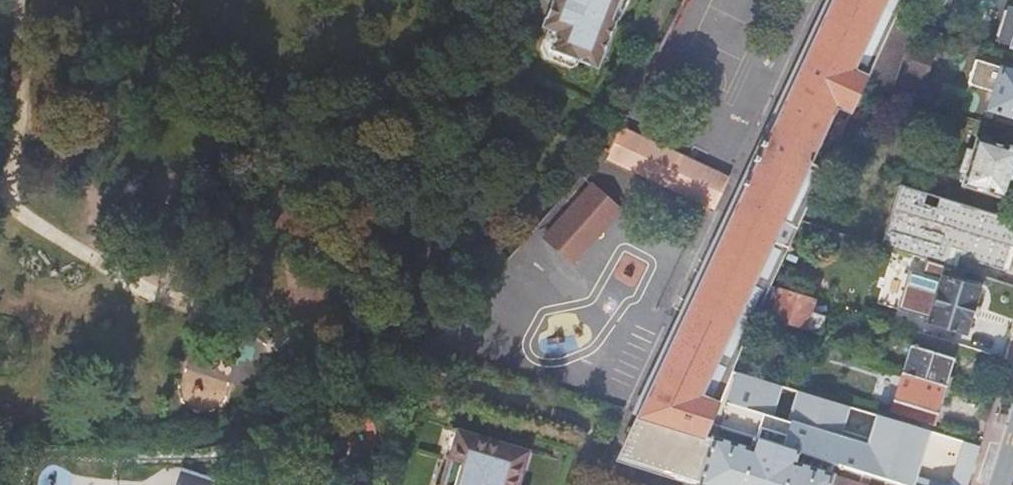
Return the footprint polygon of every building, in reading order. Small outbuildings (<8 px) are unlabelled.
[(540,27),(546,29),(554,32),(548,50),(565,57),(576,61),(596,68),(613,21),(610,20),(616,4),(617,0),(550,0),(540,27)] [(616,4),(610,20),(613,21),(618,19),(625,0),(617,0),(616,4)] [(826,12),(711,258),(639,414),(618,458),(701,484),(703,484),(869,484),(859,482),(862,470),(832,461),(829,472),(792,461),(795,450),(754,437),(750,448),(716,438),(705,434),(710,423),(720,400),(731,371),(744,340),(746,334),(769,285),(787,245),(772,237),(780,220),(796,227),(800,219),(823,169),(807,161),(833,104),(850,111),(862,84),(867,73),(894,17),(901,0),(832,0),(826,12)] [(995,40),(1012,45),(1012,6),(1006,4),(995,40)] [(912,23),(894,17),(867,73),(862,84),(886,91),(912,23)] [(574,66),(576,61),(565,57),(548,50),(554,32),(546,29),(539,47),(543,58),(569,68),(574,66)] [(1000,65),(977,57),(969,81),(992,89),(986,109),(1012,118),(1012,69),(1000,65)] [(741,183),(621,125),(609,149),(605,157),(727,214),(741,183)] [(959,171),(965,173),(961,185),(1004,198),(1012,168),(1012,149),(976,138),(972,150),(966,148),(959,171)] [(899,184),(880,244),(944,263),(957,267),(960,255),(1009,270),(1012,256),(1012,243),(1012,242),(1012,239),(1012,219),(899,184)] [(592,186),(541,242),(574,273),(626,217),(592,186)] [(820,225),(800,219),(796,227),(792,236),(814,243),(820,225)] [(936,261),(921,256),(919,266),(933,270),(936,261)] [(942,277),(928,321),(964,332),(977,287),(942,277)] [(827,303),(779,288),(770,317),(818,332),(827,303)] [(957,343),(915,330),(902,373),(944,385),(957,343)] [(970,347),(996,355),(1000,342),(974,334),(970,347)] [(849,362),(850,358),(849,358),(847,365),(859,368),(861,361),(858,360),(857,365),(849,362)] [(731,371),(720,400),(762,414),(754,437),(795,450),(832,461),(862,470),(909,484),(967,484),(979,446),(963,441),(949,484),(916,476),(931,432),(731,371)] [(893,400),(937,413),(935,412),(944,385),(902,373),(893,400)] [(893,400),(890,411),(933,424),(937,413),(893,400)] [(530,447),(458,424),(458,425),(461,426),(453,453),(450,452),(440,484),(519,484),(530,447)] [(183,468),(177,484),(232,484),(183,468)]
